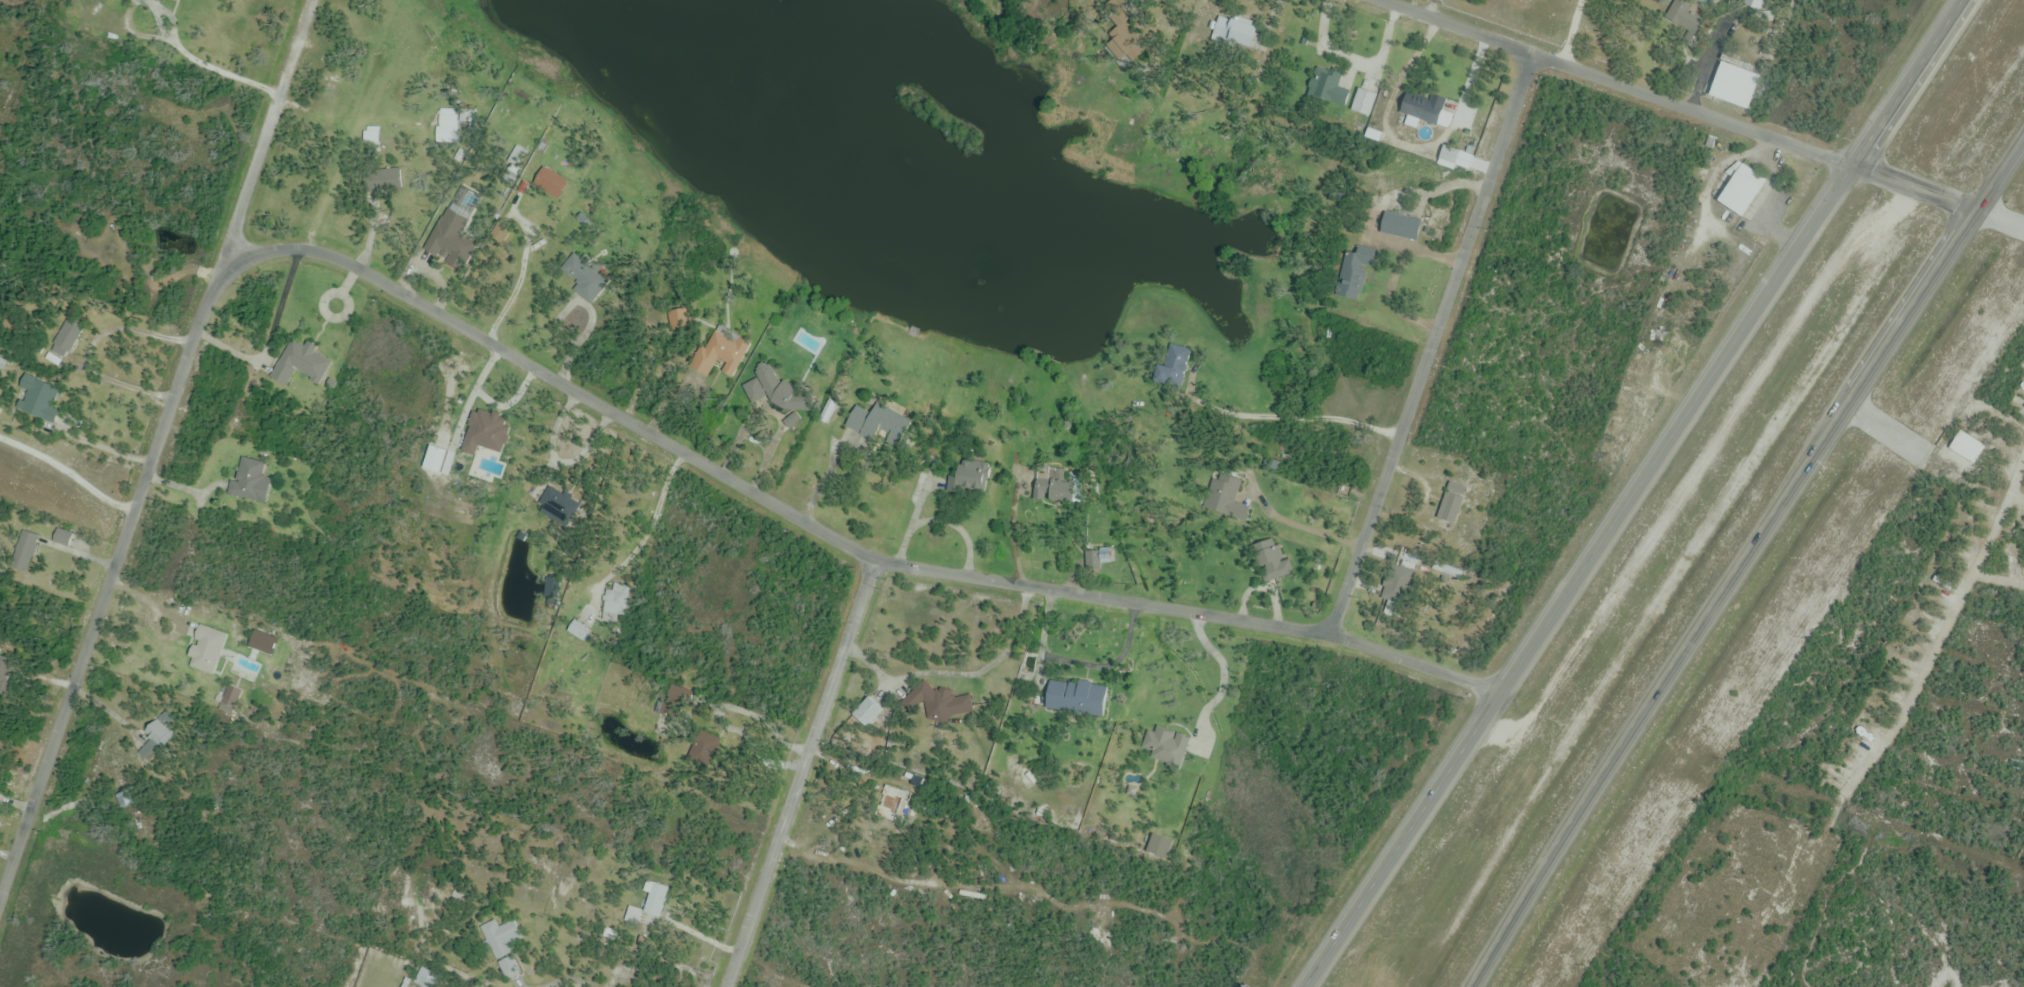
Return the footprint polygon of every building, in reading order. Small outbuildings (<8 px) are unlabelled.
[(1760,14),(1766,0),(1745,0),(1742,5),(1760,14)] [(1686,35),(1698,13),(1681,4),(1669,25),(1686,35)] [(1211,39),(1248,49),(1255,27),(1218,17),(1211,39)] [(1707,95),(1743,110),(1757,77),(1720,62),(1707,95)] [(1344,108),(1350,91),(1337,87),(1341,76),(1319,68),(1310,96),(1344,108)] [(1376,96),(1358,88),(1349,110),(1367,117),(1376,96)] [(1398,113),(1436,126),(1444,102),(1406,89),(1398,113)] [(1438,160),(1456,166),(1460,152),(1442,146),(1438,160)] [(1715,203),(1742,219),(1766,181),(1739,164),(1715,203)] [(398,169),(364,173),(367,194),(401,189),(398,169)] [(567,182),(540,171),(532,190),(559,201),(567,182)] [(424,254),(461,267),(478,215),(442,202),(424,254)] [(1421,220),(1383,213),(1379,234),(1416,242),(1421,220)] [(1372,250),(1350,246),(1339,298),(1361,302),(1372,250)] [(580,284),(573,291),(590,305),(608,282),(574,255),(562,270),(580,284)] [(708,378),(717,360),(726,365),(722,373),(733,379),(749,346),(710,327),(689,369),(708,378)] [(295,372),(321,383),(332,358),(291,340),(273,382),(288,388),(295,372)] [(1190,350),(1171,346),(1167,368),(1155,366),(1152,384),(1183,389),(1190,350)] [(742,392),(759,406),(781,379),(765,365),(742,392)] [(29,416),(54,425),(59,411),(53,409),(60,389),(25,377),(20,390),(37,396),(29,416)] [(772,398),(803,421),(816,403),(785,380),(772,398)] [(843,426),(873,443),(879,432),(892,439),(901,424),(858,400),(843,426)] [(1986,448),(1959,431),(1947,449),(1974,466),(1986,448)] [(268,464),(239,458),(231,497),(261,502),(268,464)] [(954,492),(987,493),(989,464),(955,462),(954,492)] [(1213,510),(1244,524),(1250,509),(1239,505),(1247,487),(1227,478),(1213,510)] [(1074,482),(1042,482),(1042,503),(1074,503),(1074,482)] [(1454,525),(1466,488),(1449,482),(1436,519),(1454,525)] [(543,505),(565,505),(565,493),(543,493),(543,505)] [(72,536),(58,529),(52,541),(67,548),(72,536)] [(1259,552),(1251,555),(1262,584),(1290,573),(1276,538),(1256,546),(1259,552)] [(18,539),(11,569),(30,573),(37,544),(18,539)] [(1090,550),(1090,573),(1102,573),(1102,565),(1111,565),(1111,550),(1090,550)] [(623,591),(606,590),(604,613),(621,614),(623,591)] [(567,629),(577,639),(599,619),(589,608),(567,629)] [(10,685),(4,654),(0,654),(0,686),(10,685)] [(1101,718),(1106,688),(1048,679),(1044,709),(1101,718)] [(970,696),(954,699),(953,690),(930,694),(928,684),(910,687),(913,709),(926,706),(929,721),(973,714),(970,696)] [(147,721),(150,743),(174,740),(171,718),(147,721)] [(912,794),(885,785),(875,817),(902,825),(912,794)] [(116,797),(123,810),(135,803),(128,791),(116,797)] [(668,888),(646,882),(638,909),(629,907),(624,924),(655,933),(668,888)]
